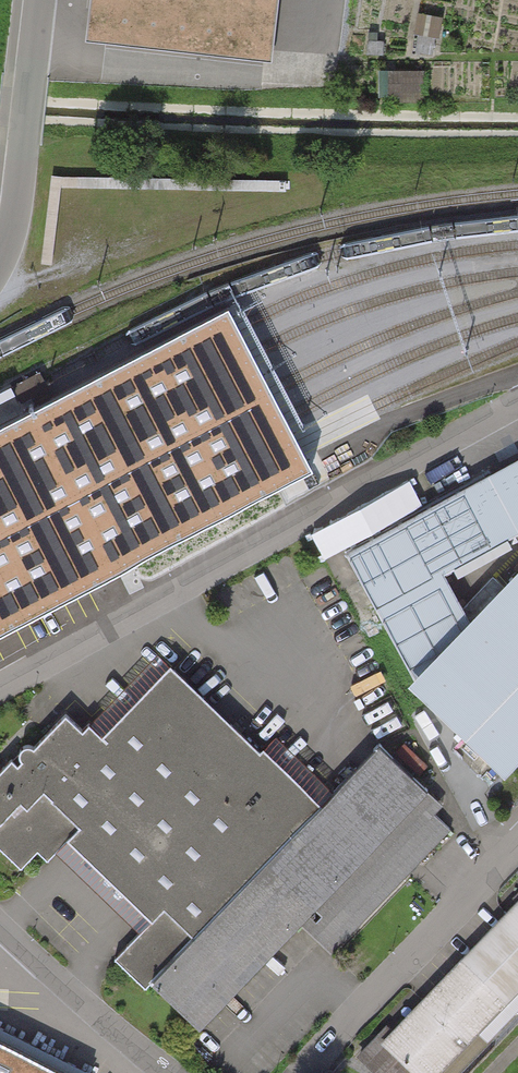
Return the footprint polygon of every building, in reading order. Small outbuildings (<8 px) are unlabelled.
[(109,22),(252,40),(257,0),(112,0),(109,22)] [(381,69),(382,97),(425,94),(423,67),(381,69)] [(296,469),(285,447),(270,420),(256,394),(237,356),(223,330),(212,309),(46,396),(30,365),(0,381),(0,633),(296,469)] [(517,529),(517,454),(455,485),(484,545),(517,529)] [(484,545),(455,485),(334,552),(402,682),(458,622),(432,575),(484,545)] [(517,763),(517,558),(458,622),(402,682),(505,777),(517,763)] [(143,985),(149,979),(320,802),(262,745),(258,749),(170,664),(100,735),(87,722),(80,729),(65,715),(17,765),(10,758),(0,769),(0,844),(21,865),(37,848),(47,858),(69,835),(154,917),(115,958),(143,985)] [(320,802),(149,979),(198,1027),(300,922),(331,952),(450,830),(432,813),(441,803),(378,743),(320,802)] [(356,1054),(375,1072),(435,1072),(517,988),(517,898),(378,1041),(373,1036),(356,1054)] [(0,1036),(0,1072),(76,1072),(0,1036)]
